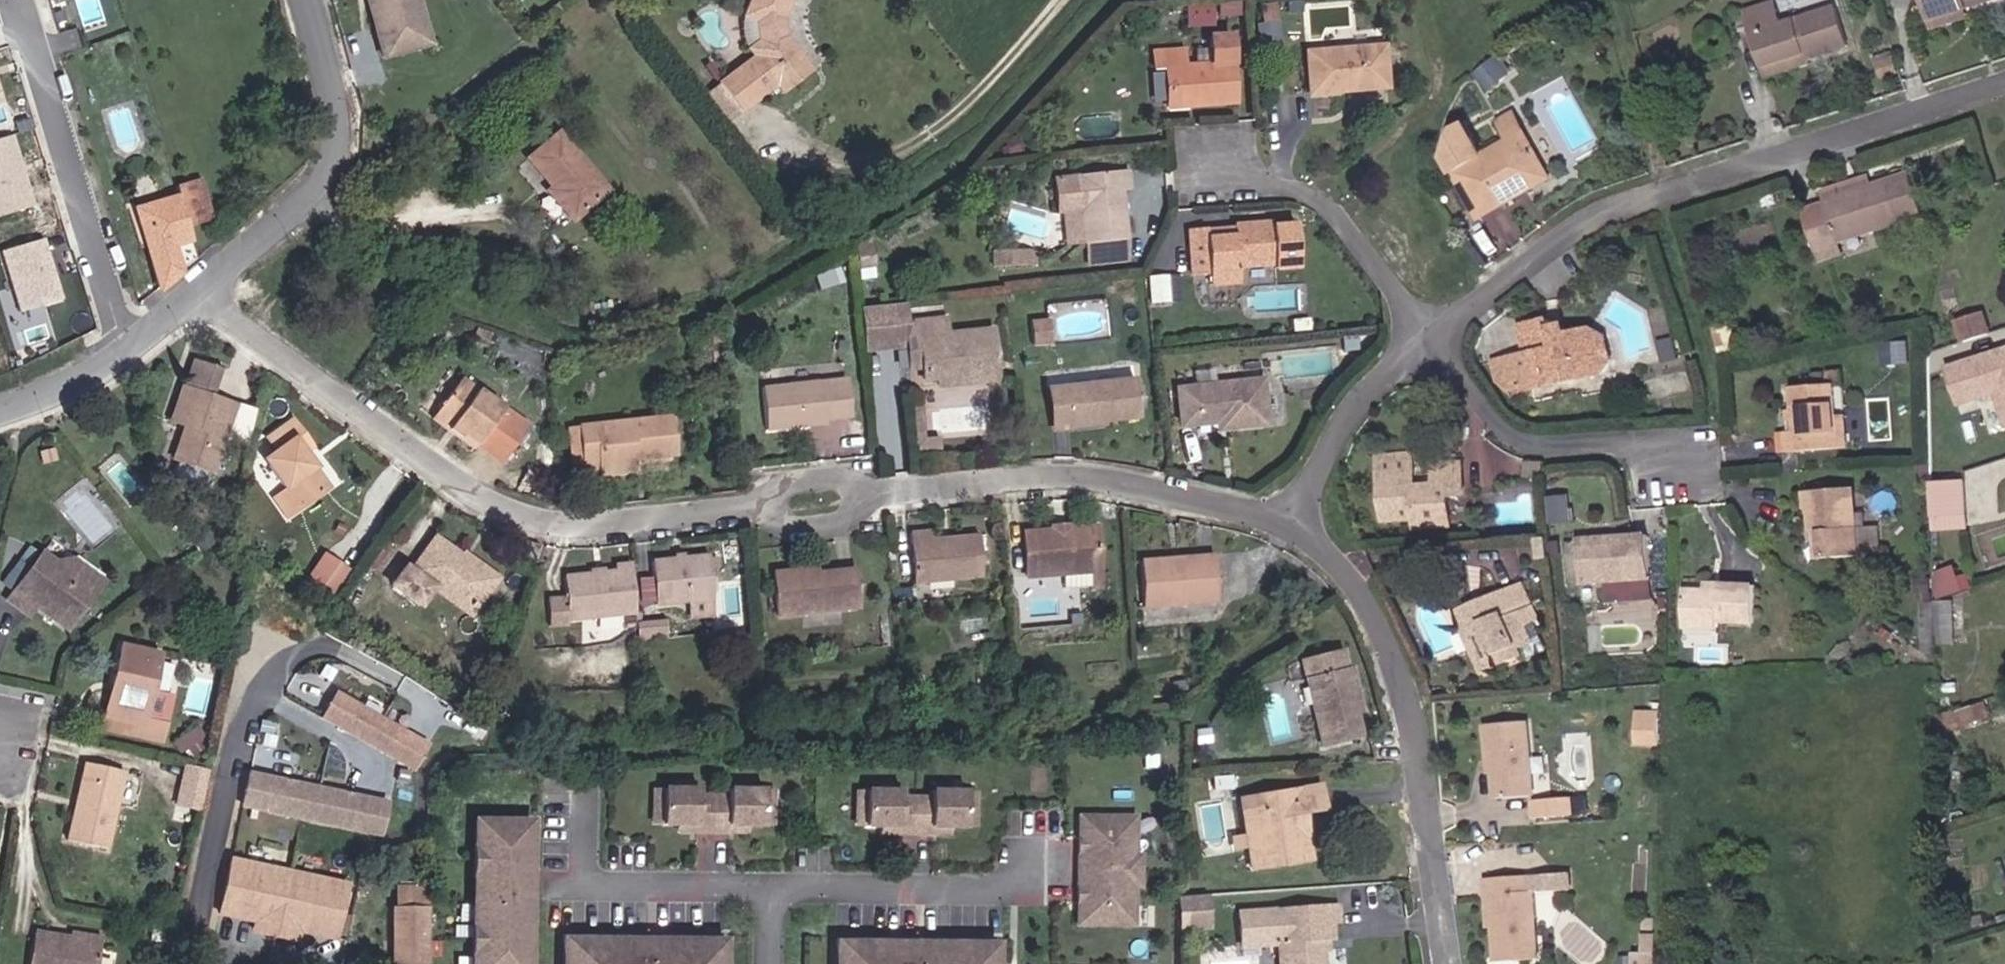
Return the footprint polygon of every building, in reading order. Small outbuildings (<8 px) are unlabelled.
[(382,59),(437,47),(424,0),(366,0),(382,59)] [(743,18),(748,50),(755,57),(723,82),(745,114),(780,88),(786,95),(817,72),(814,62),(788,30),(786,18),(793,0),(751,0),(743,18)] [(1929,30),(1970,18),(1966,6),(1987,0),(1920,0),(1929,30)] [(1768,2),(1736,12),(1757,78),(1842,51),(1827,6),(1775,23),(1768,2)] [(1213,6),(1186,6),(1186,24),(1213,24),(1213,6)] [(1188,46),(1154,48),(1156,69),(1168,68),(1171,109),(1241,106),(1238,32),(1213,35),(1214,62),(1189,64),(1188,46)] [(1389,44),(1307,49),(1312,97),(1393,91),(1389,44)] [(1557,178),(1524,122),(1506,133),(1511,139),(1454,170),(1485,219),(1557,178)] [(616,193),(563,130),(527,159),(554,188),(549,192),(575,225),(616,193)] [(16,135),(0,140),(0,220),(39,208),(16,135)] [(1132,169),(1056,176),(1059,214),(1064,214),(1071,245),(1087,243),(1090,266),(1137,262),(1125,189),(1135,189),(1132,169)] [(1830,201),(1811,210),(1828,262),(1881,246),(1876,232),(1928,217),(1916,171),(1877,183),(1874,172),(1826,191),(1830,201)] [(180,196),(137,208),(161,291),(189,273),(180,246),(196,243),(192,228),(218,221),(206,178),(179,187),(180,196)] [(1234,227),(1194,229),(1198,274),(1211,273),(1217,287),(1245,286),(1248,270),(1282,268),(1281,273),(1304,273),(1303,225),(1274,225),(1273,219),(1235,222),(1234,227)] [(67,303),(48,242),(3,256),(23,317),(67,303)] [(1032,248),(996,250),(999,267),(1036,263),(1032,248)] [(1153,300),(1172,298),(1169,274),(1151,276),(1153,300)] [(910,304),(861,308),(871,355),(911,350),(913,370),(937,370),(940,392),(1004,384),(998,328),(953,333),(949,315),(912,318),(910,304)] [(1980,313),(1953,322),(1959,341),(1987,333),(1980,313)] [(1528,353),(1491,361),(1504,389),(1534,391),(1606,377),(1617,363),(1611,333),(1598,327),(1574,332),(1573,322),(1558,324),(1557,316),(1521,323),(1528,353)] [(1053,318),(1034,319),(1037,343),(1054,343),(1053,318)] [(1940,368),(1954,411),(1992,399),(2003,431),(2004,431),(2004,347),(1940,368)] [(226,371),(195,360),(172,424),(186,431),(177,459),(217,473),(239,404),(219,396),(226,371)] [(1140,376),(1050,384),(1056,430),(1145,420),(1140,376)] [(1268,377),(1176,386),(1183,428),(1221,423),(1222,430),(1274,428),(1268,377)] [(533,425),(463,379),(433,422),(505,469),(533,425)] [(852,379),(764,388),(769,430),(857,421),(852,379)] [(1842,386),(1796,389),(1799,435),(1782,435),(1784,455),(1852,450),(1851,417),(1842,416),(1842,386)] [(678,415),(581,426),(589,474),(639,468),(638,459),(684,456),(678,415)] [(296,418),(269,438),(279,451),(266,462),(286,490),(277,496),(295,518),(334,488),(309,450),(318,444),(296,418)] [(1419,451),(1380,452),(1385,519),(1416,517),(1417,529),(1456,527),(1455,504),(1472,504),(1469,462),(1435,462),(1435,484),(1422,483),(1419,451)] [(1970,482),(1938,484),(1940,530),(1972,528),(1970,482)] [(1860,490),(1810,492),(1817,557),(1867,557),(1860,490)] [(1104,525),(1026,528),(1028,575),(1105,572),(1104,525)] [(934,529),(914,530),(918,583),(988,577),(983,532),(934,537),(934,529)] [(466,556),(438,536),(415,567),(409,564),(393,589),(427,611),(440,594),(479,621),(507,579),(469,551),(466,556)] [(1654,536),(1585,537),(1585,585),(1655,581),(1654,536)] [(713,551),(654,558),(660,605),(694,603),(694,620),(719,616),(713,551)] [(58,560),(45,552),(6,602),(34,621),(38,613),(70,632),(108,582),(77,557),(58,560)] [(353,568),(327,552),(313,578),(339,594),(353,568)] [(1218,553),(1144,558),(1146,604),(1224,600),(1218,553)] [(1966,565),(1938,568),(1940,594),(1968,591),(1966,565)] [(820,566),(772,570),(777,620),(865,610),(860,566),(819,571),(820,566)] [(567,593),(552,595),(554,627),(572,626),(571,621),(642,614),(635,568),(568,576),(567,593)] [(1551,621),(1530,581),(1469,607),(1469,651),(1476,649),(1488,677),(1537,654),(1541,645),(1535,627),(1551,621)] [(1713,589),(1688,586),(1687,634),(1724,636),(1724,626),(1763,628),(1765,586),(1715,583),(1713,589)] [(1955,646),(1957,601),(1924,599),(1922,644),(1955,646)] [(164,653),(123,644),(109,712),(152,722),(164,653)] [(1347,647),(1300,658),(1324,745),(1369,736),(1347,647)] [(434,747),(340,692),(325,721),(421,773),(434,747)] [(1954,712),(1960,728),(1997,719),(1989,702),(1954,712)] [(1666,714),(1640,711),(1640,744),(1665,746),(1666,714)] [(1048,729),(1066,728),(1065,716),(1048,717),(1048,729)] [(1537,798),(1541,797),(1537,724),(1492,723),(1493,775),(1499,775),(1501,800),(1537,798)] [(128,774),(87,763),(70,841),(112,850),(128,774)] [(211,772),(187,765),(179,809),(204,813),(211,772)] [(393,801),(253,771),(244,808),(388,838),(393,801)] [(1331,812),(1325,781),(1240,797),(1253,870),(1317,863),(1311,815),(1331,812)] [(1541,797),(1537,798),(1538,820),(1588,815),(1584,793),(1541,797)] [(743,809),(743,805),(707,805),(707,811),(678,811),(678,805),(643,804),(643,808),(643,837),(643,841),(660,841),(677,841),(677,848),(708,848),(708,841),(725,841),(743,841),(743,838),(743,809)] [(946,809),(946,806),(910,805),(910,812),(881,811),(882,805),(845,805),(845,808),(846,838),(846,841),(863,841),(880,841),(880,849),(911,849),(911,841),(928,841),(946,841),(946,838),(946,809)] [(752,838),(752,809),(743,809),(743,838),(752,838)] [(955,839),(955,809),(946,809),(946,838),(955,839)] [(485,827),(465,827),(464,855),(455,855),(454,880),(465,880),(464,935),(454,935),(454,959),(464,959),(464,963),(511,963),(511,907),(487,907),(487,886),(511,886),(511,834),(485,834),(485,827)] [(1069,850),(1069,830),(1059,829),(1059,850),(1069,850)] [(1116,919),(1116,851),(1109,851),(1109,830),(1069,830),(1069,850),(1059,850),(1059,868),(1053,868),(1053,901),(1058,901),(1058,919),(1066,919),(1065,939),(1108,940),(1108,919),(1116,919)] [(351,883),(234,859),(222,915),(261,925),(260,934),(304,943),(305,933),(343,940),(351,883)] [(1577,874),(1488,879),(1492,930),(1498,930),(1501,962),(1546,961),(1542,892),(1578,891),(1577,874)] [(398,885),(399,963),(435,963),(434,884),(398,885)] [(511,907),(511,886),(487,886),(487,907),(511,907)] [(1178,894),(1178,928),(1212,929),(1212,894),(1178,894)] [(1239,911),(1244,952),(1282,948),(1281,963),(1329,963),(1328,941),(1336,940),(1335,926),(1344,927),(1340,904),(1239,911)] [(36,931),(32,963),(99,963),(102,937),(76,933),(76,937),(36,931)] [(1639,952),(1639,963),(1662,963),(1663,954),(1639,952)] [(626,955),(553,955),(553,963),(626,963),(626,955)] [(647,955),(626,955),(626,963),(647,963),(647,955)] [(699,955),(647,955),(647,963),(699,963),(699,955)]
